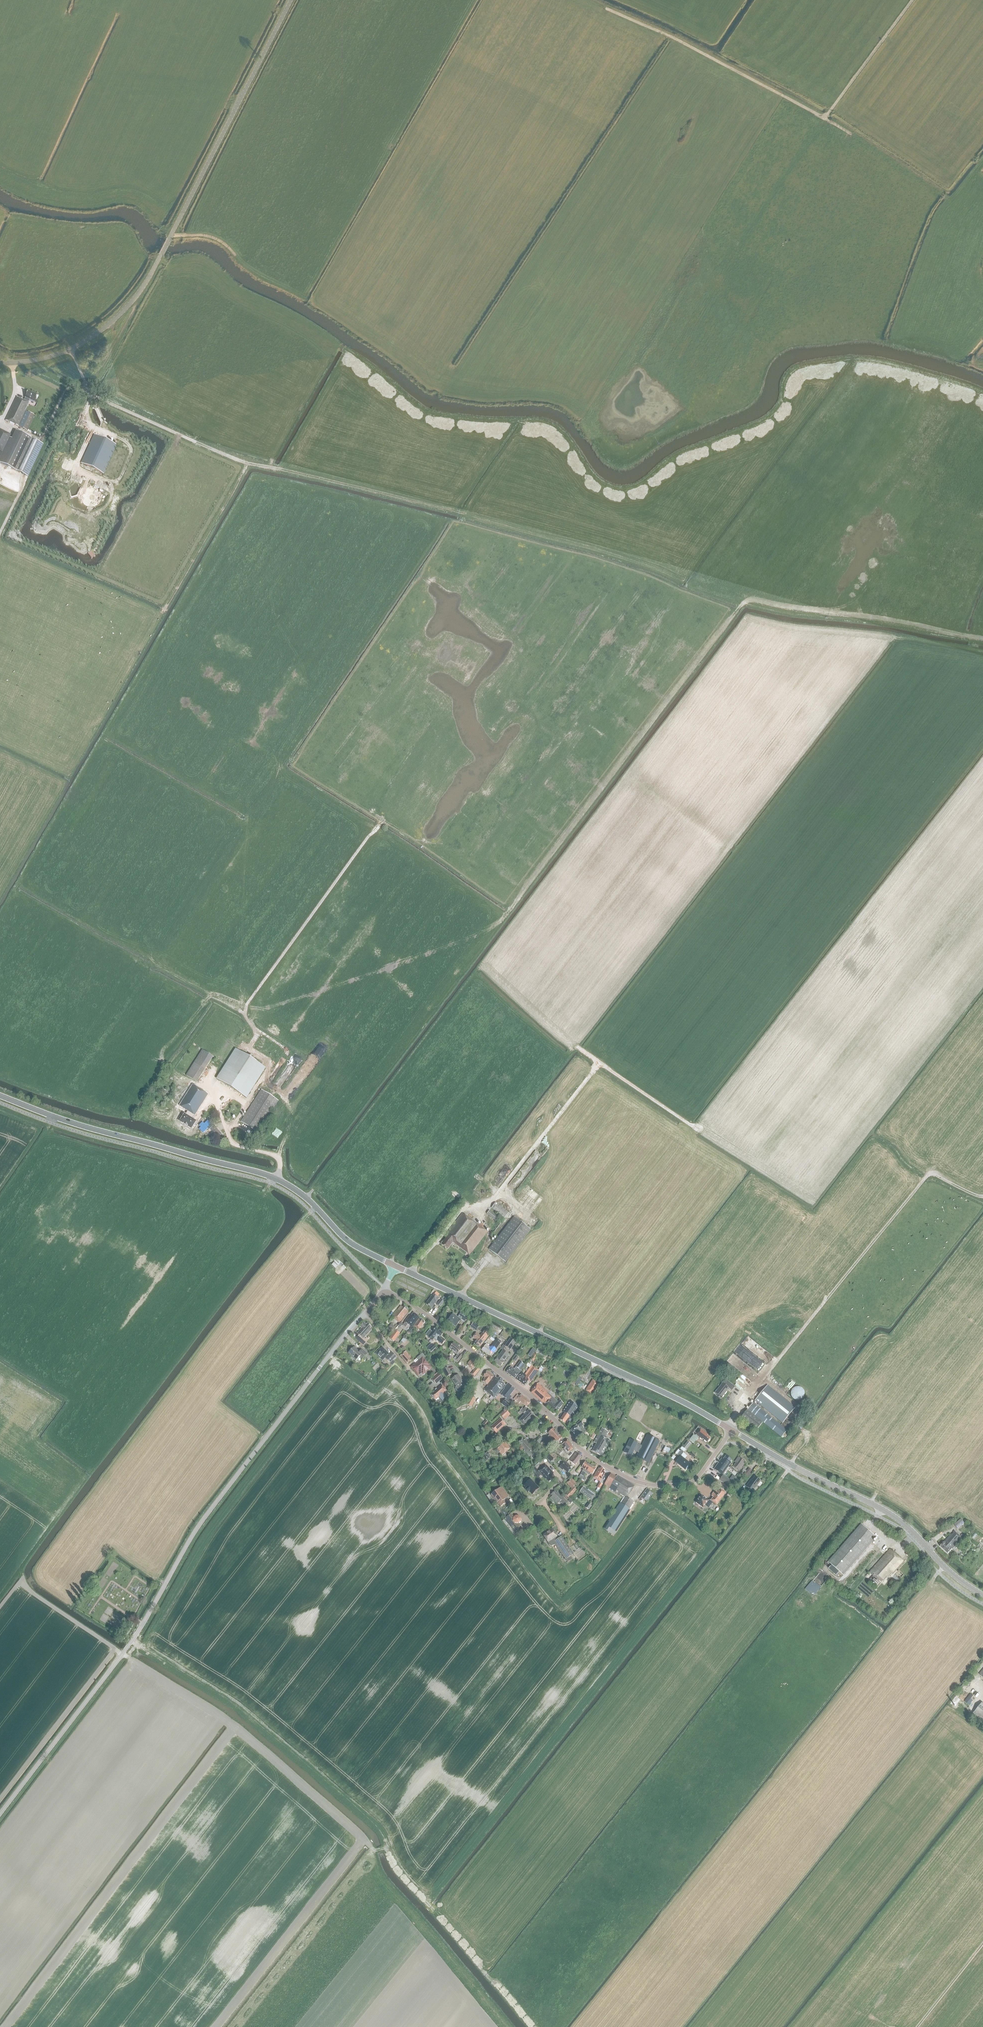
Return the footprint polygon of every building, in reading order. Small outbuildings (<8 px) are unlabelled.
[(25,398),(24,400),(16,397),(5,420),(27,431),(35,416),(24,411),(27,406),(29,403),(28,402),(29,399),(34,402),(37,395),(28,390),(24,397),(25,398)] [(28,437),(15,430),(10,439),(9,438),(2,452),(0,456),(0,463),(27,476),(42,444),(28,437)] [(0,430),(0,451),(2,452),(9,438),(11,435),(0,430)] [(116,444),(94,434),(80,463),(103,473),(116,444)] [(66,459),(72,462),(76,453),(71,451),(66,459)] [(88,491),(86,491),(86,493),(87,494),(89,493),(98,497),(96,501),(101,504),(109,488),(102,485),(100,489),(92,486),(93,483),(87,480),(84,487),(89,489),(88,491)] [(265,1068),(235,1049),(217,1079),(246,1098),(265,1068)] [(213,1057),(202,1050),(186,1076),(197,1082),(213,1057)] [(195,1122),(191,1119),(194,1115),(194,1116),(208,1094),(193,1085),(179,1106),(187,1111),(185,1115),(184,1115),(180,1122),(184,1124),(187,1126),(191,1128),(193,1125),(195,1126),(197,1123),(195,1122)] [(278,1100),(261,1089),(241,1122),(258,1132),(278,1100)] [(225,1104),(231,1096),(225,1092),(220,1100),(225,1104)] [(218,1138),(223,1133),(209,1119),(205,1123),(203,1121),(199,1126),(205,1132),(209,1128),(218,1138)] [(509,1213),(496,1203),(491,1208),(504,1218),(509,1213)] [(489,1211),(487,1214),(496,1221),(498,1218),(489,1211)] [(487,1232),(462,1213),(447,1233),(448,1234),(441,1244),(447,1250),(453,1243),(469,1255),(487,1232)] [(530,1230),(514,1217),(489,1249),(505,1262),(530,1230)] [(332,1265),(335,1269),(339,1265),(341,1267),(343,1265),(337,1259),(332,1265)] [(437,1297),(434,1295),(432,1297),(426,1304),(431,1308),(437,1301),(435,1299),(437,1297)] [(408,1311),(406,1310),(408,1309),(404,1306),(403,1307),(401,1306),(393,1316),(400,1322),(408,1311)] [(461,1319),(464,1322),(469,1316),(462,1311),(457,1318),(453,1314),(448,1321),(455,1327),(461,1319)] [(405,1322),(405,1323),(403,1325),(406,1327),(408,1324),(411,1327),(418,1317),(417,1316),(413,1313),(410,1318),(409,1317),(405,1322)] [(425,1322),(420,1319),(419,1318),(413,1326),(418,1330),(425,1322)] [(471,1325),(470,1326),(476,1331),(480,1326),(472,1320),(470,1324),(471,1325)] [(371,1327),(367,1323),(366,1325),(363,1322),(360,1327),(362,1329),(358,1334),(363,1339),(371,1330),(370,1328),(371,1327)] [(445,1341),(445,1340),(440,1337),(443,1334),(436,1328),(432,1332),(429,1330),(425,1335),(432,1341),(434,1338),(442,1345),(445,1341)] [(473,1338),(476,1341),(474,1344),(478,1347),(479,1346),(480,1347),(480,1346),(491,1332),(486,1329),(480,1336),(476,1333),(473,1338)] [(399,1333),(398,1332),(396,1330),(390,1339),(394,1341),(399,1333)] [(399,1344),(403,1348),(409,1341),(405,1337),(399,1344)] [(516,1342),(510,1338),(505,1346),(505,1347),(510,1350),(516,1342)] [(493,1352),(493,1353),(501,1342),(497,1339),(491,1347),(486,1344),(482,1350),(490,1356),(493,1352)] [(460,1354),(459,1353),(461,1349),(453,1343),(449,1348),(458,1356),(456,1359),(458,1361),(462,1356),(460,1354)] [(360,1352),(355,1346),(348,1353),(356,1361),(360,1357),(363,1359),(368,1354),(363,1349),(360,1352)] [(389,1354),(385,1350),(382,1347),(375,1354),(382,1360),(389,1354)] [(548,1354),(538,1347),(535,1353),(538,1355),(545,1359),(548,1354)] [(504,1362),(509,1355),(503,1350),(498,1357),(497,1357),(494,1362),(500,1367),(504,1362)] [(400,1356),(407,1364),(412,1359),(410,1356),(410,1355),(409,1354),(409,1355),(406,1351),(400,1356)] [(391,1352),(386,1358),(390,1363),(396,1357),(391,1352)] [(476,1366),(475,1365),(478,1361),(474,1358),(473,1360),(472,1359),(467,1365),(473,1370),(476,1366)] [(417,1363),(412,1368),(417,1373),(419,1372),(421,1372),(423,1374),(430,1368),(422,1359),(419,1362),(418,1361),(416,1363),(417,1363)] [(520,1372),(525,1365),(523,1364),(520,1362),(514,1369),(511,1367),(506,1373),(515,1379),(520,1372)] [(528,1381),(530,1383),(539,1371),(531,1366),(525,1375),(522,1373),(516,1380),(524,1386),(528,1381)] [(452,1374),(448,1367),(443,1370),(447,1377),(452,1374)] [(477,1367),(471,1374),(474,1377),(480,1370),(477,1367)] [(485,1378),(483,1382),(487,1385),(488,1383),(493,1377),(487,1372),(483,1377),(485,1378)] [(442,1378),(438,1374),(432,1380),(434,1383),(438,1379),(439,1381),(442,1378)] [(461,1388),(460,1388),(464,1385),(461,1381),(462,1381),(458,1375),(451,1379),(456,1386),(455,1387),(455,1389),(457,1391),(459,1391),(460,1390),(461,1388)] [(573,1382),(578,1385),(582,1378),(578,1375),(573,1382)] [(484,1391),(495,1399),(505,1385),(502,1382),(503,1381),(499,1378),(498,1379),(494,1377),(484,1391)] [(731,1387),(732,1386),(724,1379),(721,1383),(722,1383),(715,1393),(721,1398),(729,1389),(730,1389),(731,1387)] [(593,1380),(586,1390),(593,1395),(600,1385),(593,1380)] [(532,1389),(531,1393),(541,1402),(545,1404),(555,1413),(563,1404),(559,1400),(558,1402),(538,1383),(532,1389)] [(446,1390),(441,1384),(434,1391),(435,1392),(431,1395),(435,1400),(439,1397),(442,1401),(446,1397),(443,1393),(446,1390)] [(511,1397),(510,1396),(514,1390),(507,1384),(504,1389),(505,1389),(500,1395),(505,1399),(501,1404),(507,1408),(512,1401),(510,1399),(511,1397)] [(755,1401),(782,1423),(795,1408),(767,1385),(755,1401)] [(530,1402),(521,1395),(520,1397),(517,1395),(514,1399),(516,1401),(519,1403),(520,1402),(527,1407),(530,1402)] [(571,1418),(578,1407),(570,1401),(562,1412),(563,1412),(565,1413),(560,1420),(564,1423),(569,1416),(571,1417),(570,1417),(571,1418)] [(747,1409),(748,1410),(741,1418),(756,1431),(763,1422),(781,1437),(787,1431),(753,1403),(747,1409)] [(506,1410),(500,1415),(505,1420),(510,1415),(506,1410)] [(534,1415),(529,1410),(524,1415),(519,1421),(524,1426),(534,1415)] [(490,1427),(496,1433),(506,1424),(501,1418),(490,1427)] [(581,1427),(583,1426),(582,1425),(583,1425),(582,1423),(580,1421),(576,1425),(577,1426),(571,1431),(577,1439),(584,1434),(585,1432),(583,1429),(581,1427)] [(548,1437),(545,1440),(548,1442),(550,1440),(557,1433),(553,1428),(548,1433),(550,1435),(548,1437)] [(594,1442),(596,1444),(592,1451),(601,1457),(611,1441),(604,1437),(607,1432),(602,1428),(594,1442)] [(710,1438),(707,1436),(708,1435),(704,1432),(703,1432),(700,1429),(696,1435),(699,1437),(699,1438),(702,1440),(703,1439),(707,1443),(710,1438)] [(641,1431),(637,1439),(642,1442),(646,1433),(641,1431)] [(550,1440),(548,1442),(550,1444),(553,1442),(553,1443),(555,1441),(557,1443),(562,1438),(557,1433),(550,1440)] [(636,1457),(648,1464),(659,1442),(647,1435),(640,1448),(636,1446),(637,1444),(630,1440),(624,1452),(631,1456),(634,1451),(638,1453),(636,1457)] [(532,1459),(537,1453),(538,1453),(525,1439),(524,1441),(522,1439),(519,1442),(520,1444),(519,1445),(522,1448),(525,1450),(524,1451),(529,1456),(530,1456),(531,1457),(531,1458),(532,1459)] [(573,1448),(568,1440),(562,1444),(565,1448),(563,1449),(566,1453),(573,1448)] [(688,1441),(683,1448),(686,1450),(691,1444),(688,1441)] [(503,1444),(502,1443),(501,1442),(498,1445),(499,1447),(497,1449),(503,1455),(510,1448),(505,1442),(503,1444)] [(663,1452),(669,1455),(672,1449),(666,1446),(663,1452)] [(675,1462),(685,1470),(690,1464),(684,1459),(687,1456),(683,1453),(683,1452),(681,1450),(680,1451),(678,1450),(675,1453),(677,1455),(679,1457),(675,1462)] [(581,1456),(576,1452),(569,1461),(575,1465),(581,1456)] [(718,1463),(714,1469),(722,1475),(731,1463),(729,1462),(731,1460),(726,1456),(723,1459),(722,1459),(722,1460),(721,1460),(720,1461),(719,1461),(718,1462),(718,1463)] [(732,1466),(739,1471),(744,1464),(743,1463),(744,1461),(738,1457),(735,1462),(732,1466)] [(571,1469),(569,1468),(570,1467),(564,1462),(559,1468),(562,1470),(563,1469),(568,1473),(571,1469)] [(582,1471),(586,1473),(590,1465),(585,1462),(581,1468),(583,1469),(582,1471)] [(554,1474),(546,1465),(538,1472),(535,1468),(531,1471),(538,1478),(541,1475),(545,1479),(546,1479),(549,1482),(553,1478),(551,1476),(554,1474)] [(596,1469),(590,1465),(586,1473),(589,1475),(590,1473),(592,1474),(596,1469)] [(593,1478),(600,1482),(605,1473),(604,1472),(605,1470),(601,1468),(600,1470),(599,1469),(593,1478)] [(627,1498),(634,1486),(617,1475),(616,1477),(611,1474),(605,1484),(610,1487),(609,1488),(612,1490),(624,1497),(623,1499),(632,1505),(635,1502),(627,1498)] [(732,1481),(723,1475),(719,1480),(728,1487),(732,1481)] [(761,1481),(755,1477),(751,1482),(749,1481),(746,1487),(754,1492),(758,1486),(757,1486),(761,1481)] [(532,1495),(539,1488),(530,1479),(523,1486),(526,1488),(525,1489),(528,1492),(529,1492),(532,1495)] [(576,1484),(571,1479),(566,1483),(572,1489),(566,1495),(569,1498),(576,1490),(573,1487),(576,1484)] [(497,1502),(497,1503),(498,1504),(499,1504),(501,1507),(505,1503),(503,1501),(508,1497),(501,1487),(491,1494),(494,1499),(497,1502)] [(580,1492),(591,1500),(595,1495),(588,1490),(587,1490),(583,1487),(580,1492)] [(712,1502),(716,1505),(726,1493),(720,1488),(720,1489),(717,1492),(716,1491),(715,1491),(714,1491),(712,1495),(711,1496),(713,1497),(711,1501),(710,1500),(708,1503),(707,1502),(708,1501),(701,1495),(695,1503),(703,1508),(705,1505),(708,1508),(710,1505),(712,1502)] [(647,1490),(641,1497),(646,1502),(652,1494),(647,1490)] [(560,1501),(563,1504),(566,1501),(563,1498),(557,1491),(556,1493),(554,1491),(551,1495),(552,1496),(550,1498),(553,1501),(553,1500),(557,1504),(560,1501)] [(623,1499),(604,1528),(613,1535),(632,1505),(623,1499)] [(516,1535),(517,1533),(520,1525),(519,1523),(521,1522),(521,1518),(519,1516),(515,1515),(514,1517),(512,1515),(511,1514),(508,1517),(505,1519),(504,1520),(504,1521),(516,1535)] [(961,1519),(954,1524),(958,1529),(965,1523),(961,1519)] [(876,1537),(862,1525),(828,1562),(832,1565),(829,1569),(836,1576),(839,1572),(843,1575),(876,1537)] [(554,1545),(555,1544),(565,1559),(566,1559),(568,1561),(572,1559),(570,1556),(573,1554),(561,1537),(557,1539),(556,1537),(556,1536),(555,1534),(555,1533),(552,1528),(549,1531),(549,1532),(544,1535),(550,1544),(550,1545),(551,1545),(552,1545),(553,1545),(554,1545)] [(963,1537),(954,1530),(940,1546),(948,1553),(952,1548),(952,1549),(963,1537)] [(904,1562),(890,1549),(870,1572),(874,1576),(870,1581),(876,1586),(880,1582),(881,1583),(883,1582),(887,1577),(888,1578),(892,1574),(893,1575),(904,1562)] [(816,1576),(809,1586),(818,1593),(825,1583),(816,1576)] [(971,1694),(964,1702),(966,1704),(973,1696),(971,1694)] [(982,1703),(973,1716),(982,1724),(982,1704),(982,1703)]
